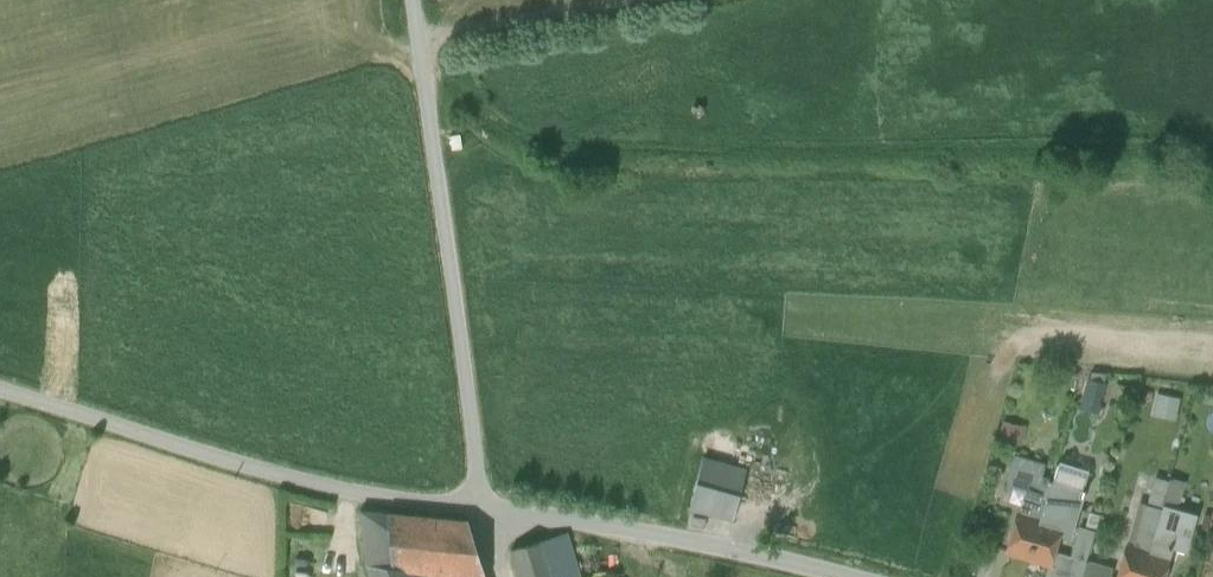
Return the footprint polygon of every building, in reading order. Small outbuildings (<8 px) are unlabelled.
[(460,135),(450,136),(452,150),(462,149),(460,135)] [(1090,381),(1086,408),(1100,410),(1104,382),(1090,381)] [(1178,418),(1181,396),(1158,393),(1155,415),(1178,418)] [(1005,486),(1027,492),(1032,476),(1039,478),(1042,466),(1013,458),(1005,486)] [(689,510),(733,521),(746,471),(703,460),(689,510)] [(1051,481),(1083,491),(1089,474),(1057,465),(1051,481)] [(1155,475),(1146,506),(1161,510),(1162,505),(1169,479),(1155,475)] [(1007,554),(1028,560),(1050,481),(1040,478),(1039,478),(1032,476),(1027,492),(1021,514),(1019,514),(1007,554)] [(1169,479),(1162,505),(1176,509),(1183,483),(1169,479)] [(1051,481),(1050,481),(1028,560),(1049,566),(1050,566),(1053,552),(1058,536),(1059,532),(1070,536),(1083,491),(1051,481)] [(1139,504),(1128,546),(1133,547),(1145,506),(1139,504)] [(1176,509),(1162,505),(1161,510),(1142,576),(1166,576),(1167,574),(1166,571),(1173,549),(1186,553),(1197,515),(1176,509)] [(1145,506),(1133,547),(1128,546),(1119,576),(1142,576),(1161,510),(1146,506),(1145,506)] [(366,565),(392,567),(387,514),(360,511),(366,565)] [(468,522),(387,514),(392,567),(392,570),(410,571),(462,576),(486,576),(468,522)] [(1071,557),(1086,562),(1096,532),(1084,528),(1083,531),(1082,534),(1081,535),(1076,538),(1071,557)] [(520,576),(579,576),(564,532),(511,550),(520,576)] [(1087,562),(1086,562),(1071,557),(1059,553),(1053,552),(1050,566),(1049,566),(1055,567),(1052,576),(1082,576),(1087,562)] [(1087,562),(1082,576),(1111,576),(1113,569),(1087,562)] [(410,571),(392,570),(392,567),(366,565),(370,576),(412,576),(410,571)]
